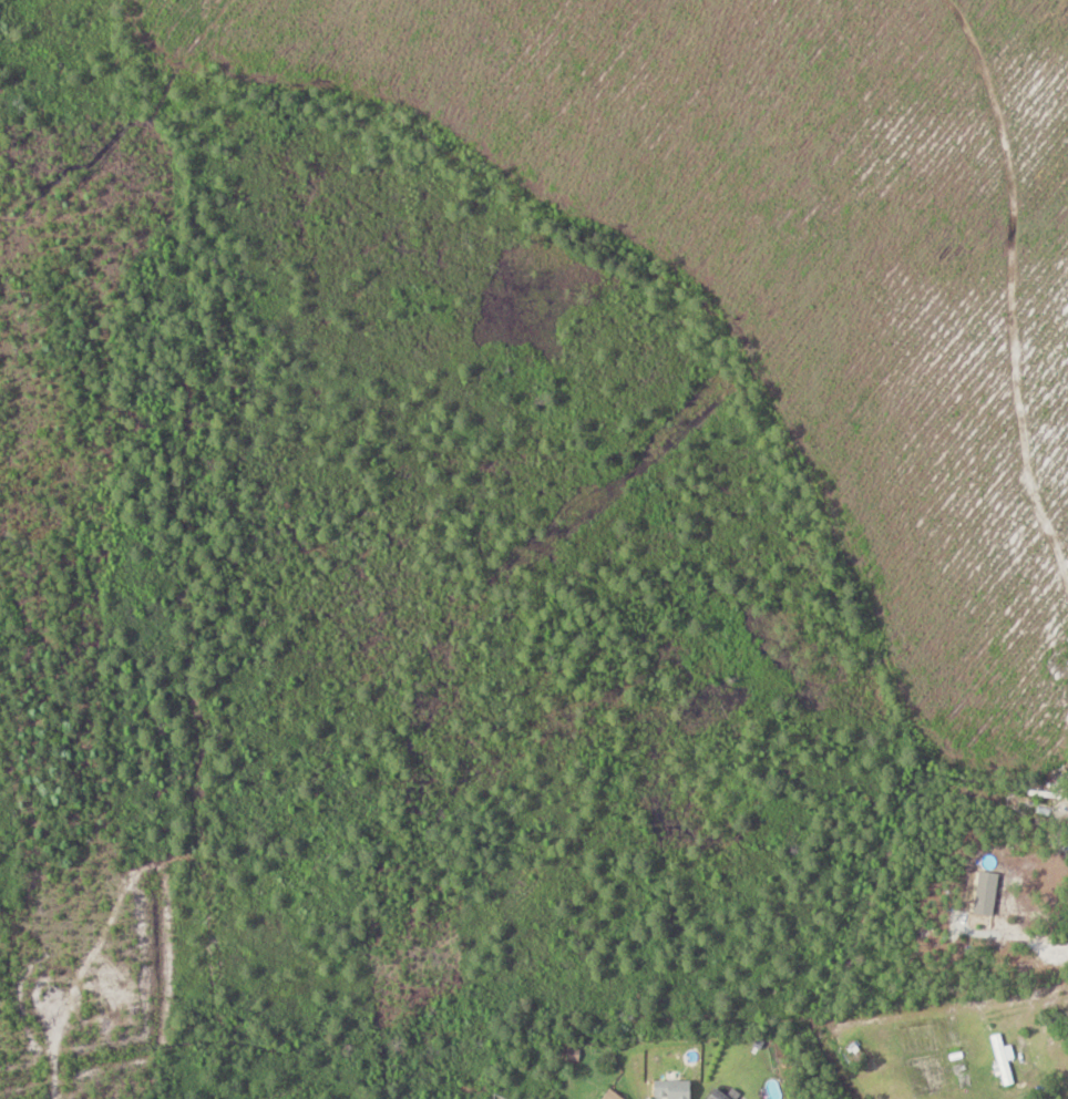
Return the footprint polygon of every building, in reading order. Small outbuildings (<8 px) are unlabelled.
[(991,1035),(1006,1086),(1015,1083),(1001,1033),(991,1035)] [(655,1080),(655,1098),(691,1098),(691,1080),(655,1080)] [(746,1097),(730,1084),(724,1092),(718,1087),(709,1098),(745,1098),(746,1097)] [(612,1089),(603,1098),(624,1098),(612,1089)]
